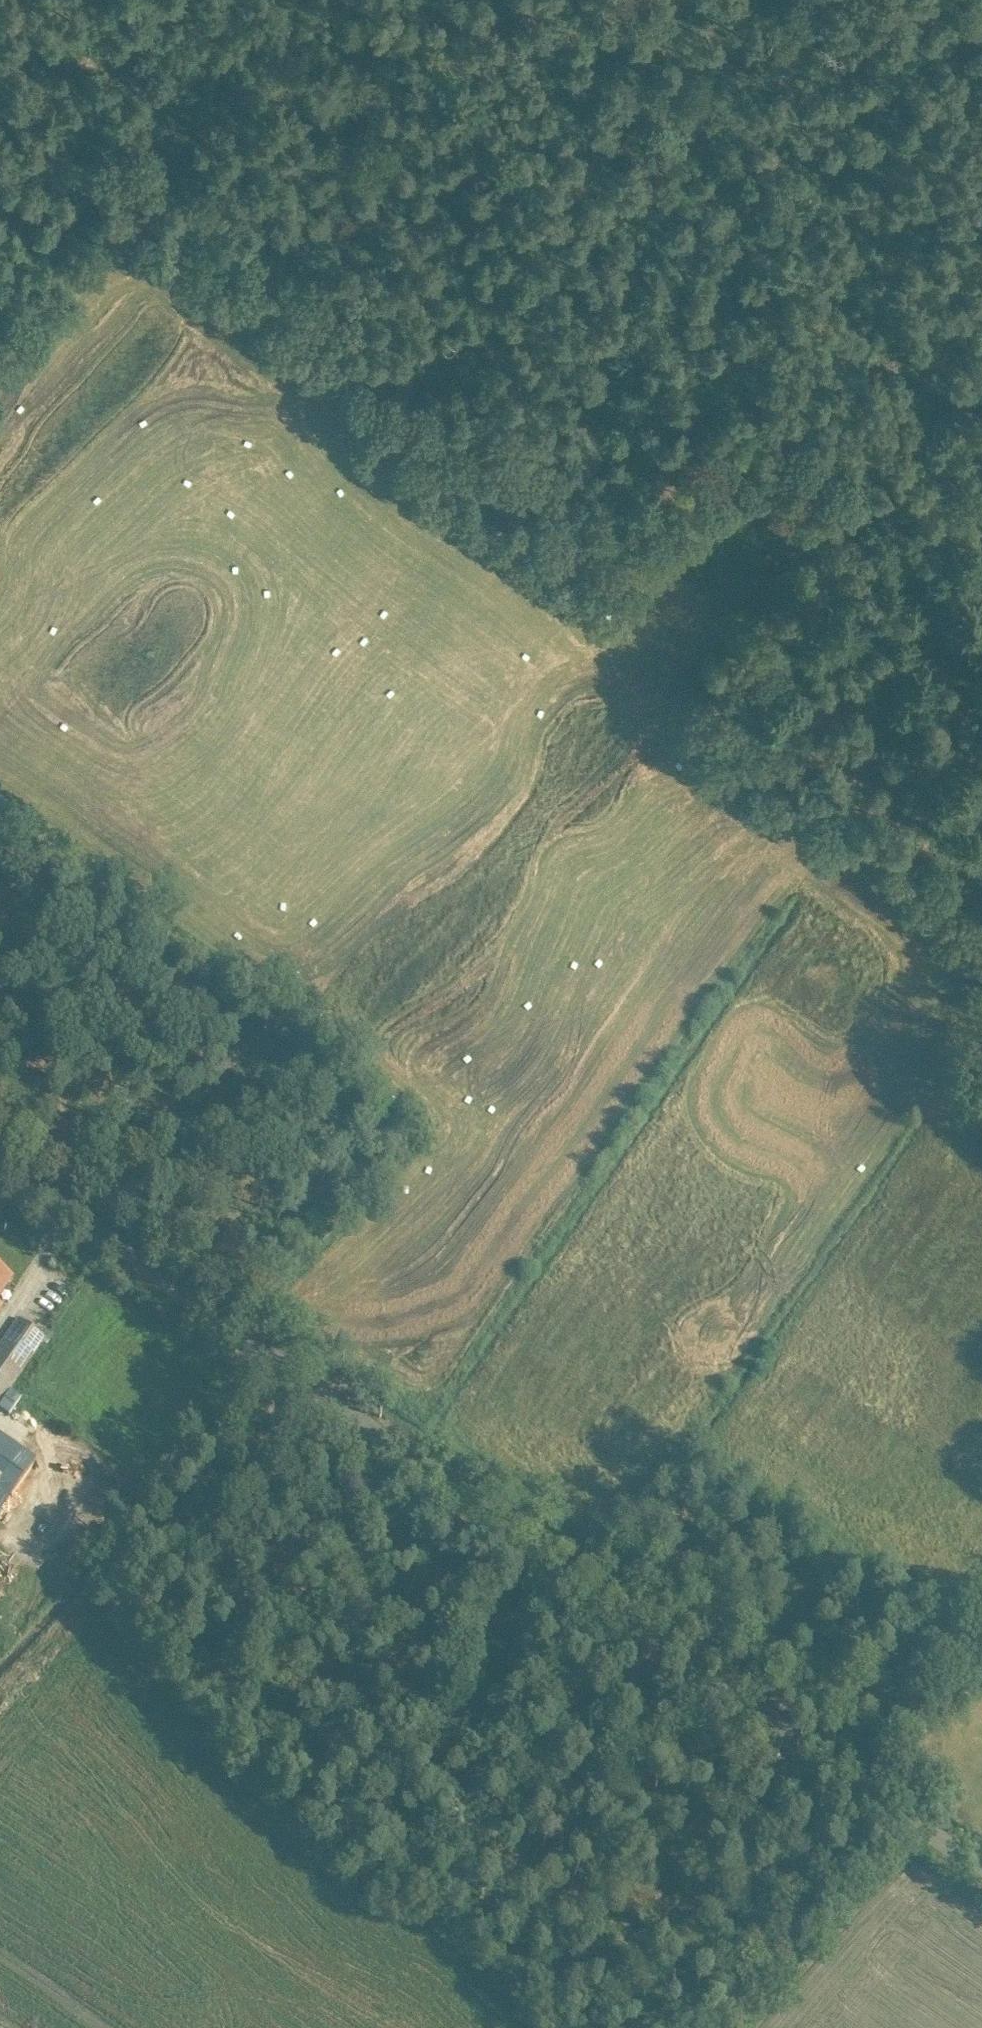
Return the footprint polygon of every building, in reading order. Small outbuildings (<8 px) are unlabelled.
[(12,1279),(0,1270),(0,1296),(12,1279)] [(7,1334),(0,1345),(0,1403),(9,1390),(46,1337),(19,1318),(7,1334)] [(0,1403),(0,1408),(8,1414),(20,1397),(9,1390),(0,1403)] [(17,1451),(0,1438),(0,1473),(17,1451)]
